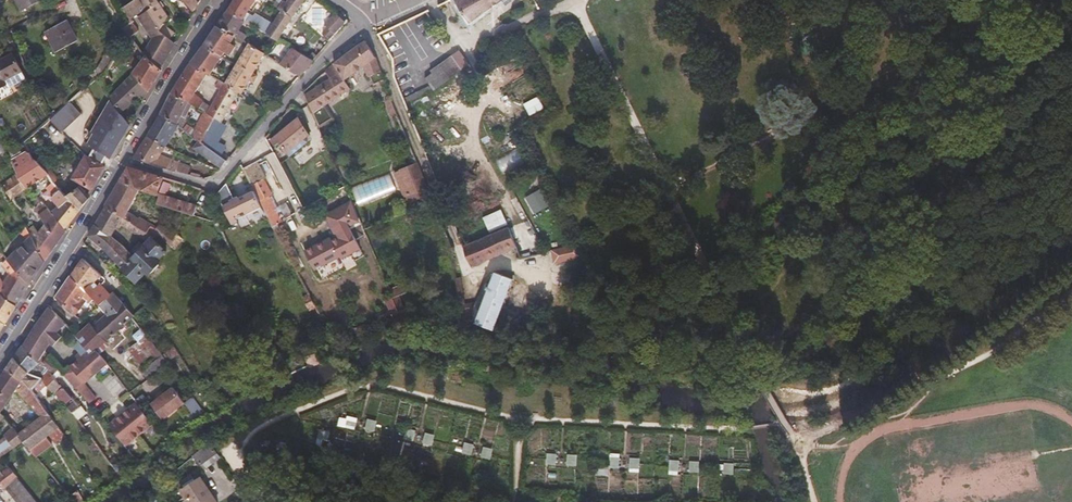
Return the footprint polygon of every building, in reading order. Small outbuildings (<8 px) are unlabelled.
[(22,10),(41,0),(16,0),(22,10)] [(141,0),(135,0),(124,7),(131,18),(146,8),(141,0)] [(146,8),(148,10),(158,25),(160,30),(163,25),(169,16),(157,0),(141,0),(146,8)] [(193,11),(200,0),(184,0),(193,11)] [(226,10),(244,20),(249,10),(256,0),(233,0),(226,10)] [(283,0),(278,8),(282,10),(277,17),(267,33),(278,40),(305,0),(287,0),(286,1),(284,0),(283,0)] [(469,23),(501,0),(456,0),(469,23)] [(282,10),(278,8),(274,5),(269,12),(277,17),(282,10)] [(158,25),(148,10),(138,17),(152,38),(143,53),(145,55),(161,69),(175,42),(160,30),(158,25)] [(239,29),(244,21),(244,20),(226,10),(217,25),(217,26),(235,35),(239,38),(243,41),(247,35),(239,29)] [(257,26),(267,33),(277,17),(269,12),(267,11),(257,26)] [(348,20),(341,15),(330,26),(337,32),(348,20)] [(55,51),(78,38),(69,21),(46,33),(55,51)] [(124,28),(132,39),(136,37),(134,34),(139,30),(132,21),(124,28)] [(179,37),(163,25),(160,30),(175,42),(179,37)] [(209,39),(204,45),(222,56),(222,55),(225,50),(230,54),(235,46),(230,43),(235,35),(217,26),(209,39)] [(305,94),(313,113),(351,89),(345,80),(364,66),(374,85),(384,81),(377,62),(366,39),(335,61),(326,69),(325,70),(329,78),(305,94)] [(130,43),(120,53),(127,60),(135,69),(132,74),(149,92),(163,70),(161,69),(145,55),(139,63),(128,52),(134,46),(130,43)] [(236,65),(225,84),(239,92),(241,94),(264,53),(248,44),(236,65)] [(204,45),(190,63),(208,73),(210,75),(222,56),(204,45)] [(302,74),(314,60),(292,48),(285,56),(280,64),(301,76),(302,74)] [(113,59),(108,51),(101,62),(99,61),(96,66),(98,68),(97,69),(101,73),(106,72),(113,59)] [(426,79),(434,91),(453,77),(458,74),(463,70),(470,64),(461,51),(453,56),(431,71),(433,74),(426,79)] [(120,53),(113,59),(106,72),(101,73),(100,74),(99,75),(103,84),(109,83),(113,80),(113,81),(125,65),(124,63),(127,60),(120,53)] [(26,78),(13,54),(0,61),(0,92),(26,78)] [(190,63),(171,93),(188,103),(193,105),(197,108),(198,109),(203,101),(195,93),(208,73),(190,63)] [(92,75),(95,78),(99,75),(100,74),(101,73),(97,69),(92,75)] [(468,78),(463,70),(458,74),(463,81),(468,78)] [(132,74),(110,97),(121,113),(141,95),(145,99),(149,92),(132,74)] [(453,77),(434,91),(427,96),(428,97),(420,101),(431,117),(464,93),(453,77)] [(221,90),(207,114),(215,119),(222,122),(226,111),(239,92),(225,84),(219,80),(215,87),(221,90)] [(485,122),(493,136),(547,106),(538,91),(485,122)] [(162,112),(161,114),(177,124),(188,103),(171,93),(162,112)] [(194,112),(202,117),(204,112),(198,109),(197,108),(194,112)] [(202,117),(191,135),(199,142),(202,143),(209,130),(215,119),(207,114),(204,112),(202,117)] [(177,124),(161,114),(150,132),(148,135),(166,146),(179,125),(177,124)] [(286,151),(308,133),(298,117),(271,139),(275,144),(280,141),(286,151)] [(215,119),(209,130),(212,130),(215,130),(218,129),(222,122),(215,119)] [(50,134),(29,153),(37,163),(50,151),(52,153),(74,135),(64,123),(50,134)] [(493,158),(519,142),(512,130),(486,145),(493,158)] [(166,146),(148,135),(133,158),(173,170),(188,174),(191,166),(164,155),(170,148),(167,147),(166,146)] [(227,161),(202,143),(196,149),(221,168),(227,161)] [(13,156),(22,151),(18,146),(9,150),(13,156)] [(518,149),(495,157),(501,172),(524,164),(518,149)] [(28,152),(27,150),(11,159),(18,172),(18,173),(29,187),(47,175),(44,171),(38,165),(37,163),(29,153),(28,152)] [(71,178),(91,190),(106,166),(105,165),(86,154),(71,178)] [(254,190),(260,200),(271,194),(263,179),(266,177),(257,160),(243,168),(254,190)] [(415,201),(430,195),(428,189),(417,162),(399,169),(399,171),(393,173),(403,197),(412,194),(415,201)] [(49,166),(44,171),(47,175),(51,180),(54,183),(59,177),(49,166)] [(129,166),(121,180),(140,188),(157,194),(157,193),(164,177),(129,166)] [(18,173),(18,172),(1,184),(12,198),(29,187),(18,173)] [(66,196),(54,183),(51,180),(46,184),(55,194),(51,198),(50,200),(55,205),(56,204),(58,206),(51,212),(53,213),(65,229),(90,196),(88,194),(80,185),(66,196)] [(155,230),(158,233),(170,245),(177,233),(173,230),(171,232),(160,223),(157,226),(140,217),(139,218),(128,211),(140,188),(121,180),(105,205),(147,232),(150,226),(155,229),(155,230)] [(217,193),(232,222),(233,223),(238,221),(236,219),(248,212),(262,205),(260,200),(254,190),(238,197),(237,195),(233,198),(226,183),(217,193)] [(541,188),(525,196),(533,213),(549,205),(541,188)] [(157,203),(182,212),(194,215),(197,206),(160,194),(157,203)] [(336,235),(304,248),(313,268),(339,256),(343,264),(363,256),(347,220),(356,216),(350,202),(326,213),(336,235)] [(53,213),(51,212),(43,203),(35,209),(45,224),(39,231),(34,225),(28,230),(45,262),(67,230),(65,229),(53,213)] [(128,252),(118,261),(136,281),(146,271),(148,273),(159,261),(157,260),(165,251),(153,239),(158,233),(155,230),(155,229),(150,226),(147,232),(105,205),(105,206),(94,224),(111,237),(116,228),(119,229),(122,225),(146,241),(142,246),(138,243),(128,252)] [(253,223),(248,212),(236,219),(238,221),(242,229),(253,223)] [(94,224),(88,235),(105,248),(110,253),(118,261),(128,252),(122,244),(111,237),(94,224)] [(30,284),(45,262),(28,230),(25,226),(20,231),(28,240),(8,259),(30,284)] [(509,227),(463,246),(472,267),(517,247),(509,227)] [(177,233),(170,245),(175,249),(184,238),(177,233)] [(556,249),(553,250),(557,264),(574,259),(583,258),(578,244),(556,249)] [(94,298),(101,305),(111,295),(102,284),(97,278),(101,275),(83,258),(72,275),(94,298)] [(30,284),(8,259),(7,259),(3,264),(10,272),(3,283),(0,279),(0,294),(17,306),(30,284)] [(514,279),(495,272),(481,310),(475,309),(474,322),(494,330),(514,279)] [(56,298),(72,313),(73,312),(76,314),(82,305),(86,301),(89,304),(94,298),(72,275),(56,298)] [(97,278),(102,284),(107,280),(101,275),(97,278)] [(389,289),(406,327),(418,321),(413,306),(405,309),(399,295),(407,292),(404,283),(389,289)] [(111,295),(101,305),(108,312),(93,325),(107,341),(132,317),(133,317),(113,293),(111,295)] [(17,306),(0,294),(0,333),(4,326),(17,306)] [(67,325),(49,308),(38,323),(26,342),(24,345),(38,356),(44,349),(50,343),(53,346),(60,338),(57,335),(67,325)] [(450,322),(457,323),(460,310),(453,308),(450,322)] [(90,322),(86,326),(91,330),(104,343),(107,341),(93,325),(90,322)] [(385,334),(394,330),(391,324),(383,328),(385,334)] [(91,330),(86,326),(78,333),(97,351),(101,353),(108,347),(106,345),(104,343),(91,330)] [(161,351),(141,327),(123,342),(140,363),(152,354),(156,360),(163,354),(161,351)] [(97,351),(78,333),(76,336),(78,339),(79,340),(92,354),(96,351),(99,355),(101,353),(97,351)] [(107,364),(99,355),(96,351),(92,354),(79,340),(73,345),(80,353),(76,356),(80,360),(71,367),(83,380),(83,381),(85,383),(104,366),(107,364)] [(50,371),(56,366),(57,365),(46,351),(41,358),(38,356),(24,345),(20,349),(15,357),(29,372),(40,377),(46,372),(48,369),(50,371)] [(143,371),(149,379),(170,363),(163,355),(143,371)] [(51,373),(46,372),(40,377),(29,372),(15,357),(6,369),(24,382),(35,393),(47,385),(51,391),(58,387),(60,383),(58,380),(57,381),(51,373)] [(73,384),(77,387),(83,381),(83,380),(71,367),(64,372),(73,384)] [(35,393),(24,382),(6,369),(0,377),(0,412),(15,391),(24,399),(34,409),(40,416),(21,431),(18,433),(20,436),(24,440),(37,456),(52,444),(47,437),(50,435),(55,442),(61,437),(63,440),(66,438),(52,416),(36,394),(35,393)] [(85,383),(83,381),(77,387),(81,391),(90,403),(97,397),(85,383)] [(67,402),(72,398),(63,387),(56,393),(63,402),(67,402)] [(163,421),(186,403),(174,389),(152,406),(163,421)] [(72,412),(79,406),(75,401),(67,407),(71,412),(72,412)] [(153,423),(137,403),(108,425),(124,446),(153,423)] [(72,412),(77,418),(84,412),(80,405),(79,406),(72,412)] [(13,427),(18,433),(21,431),(13,422),(11,424),(13,427)] [(326,435),(328,427),(322,425),(320,434),(326,435)] [(24,440),(20,436),(18,433),(13,427),(3,435),(4,436),(0,440),(0,457),(24,440)] [(212,464),(220,458),(210,443),(194,455),(201,465),(209,460),(212,464)] [(395,447),(390,445),(386,454),(392,456),(395,447)] [(40,461),(53,477),(58,473),(45,457),(40,461)] [(115,470),(121,466),(117,459),(111,464),(115,470)] [(348,466),(356,469),(357,461),(349,459),(348,466)] [(115,470),(121,478),(126,474),(121,466),(115,470)] [(17,478),(17,477),(8,467),(2,472),(0,471),(0,490),(2,489),(2,490),(5,487),(17,501),(36,501),(17,478)] [(200,477),(181,490),(188,501),(216,501),(200,477)] [(84,501),(77,491),(69,497),(74,501),(82,501),(84,501)]
